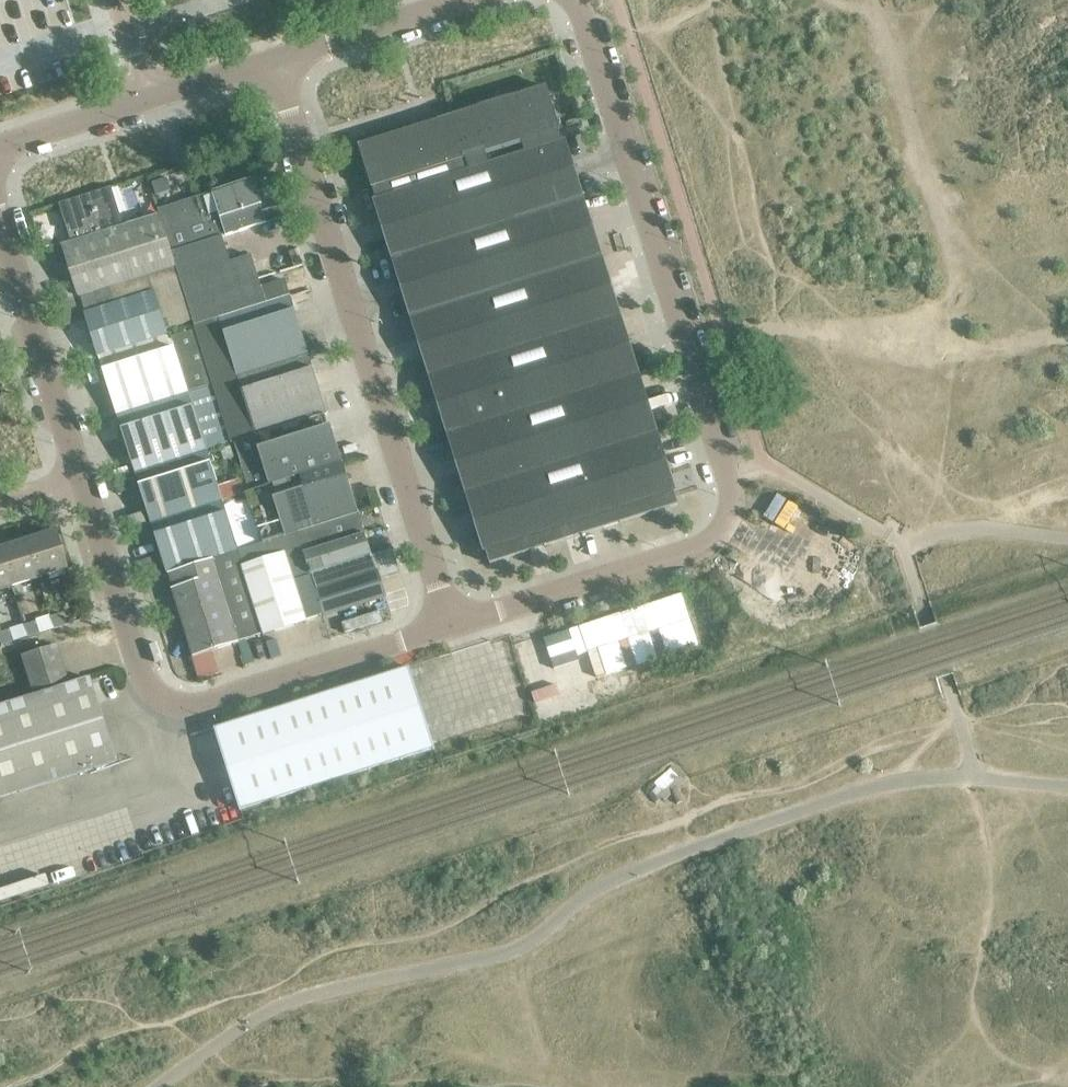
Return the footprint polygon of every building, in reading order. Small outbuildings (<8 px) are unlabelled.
[(677,504),(546,87),(359,145),(490,563),(677,504)] [(217,206),(227,236),(266,223),(261,205),(262,204),(254,179),(213,192),(217,206)] [(60,204),(72,242),(125,226),(113,187),(60,204)] [(227,236),(217,206),(206,209),(201,196),(159,209),(160,214),(172,253),(223,237),(227,236)] [(125,226),(72,242),(64,245),(75,281),(53,288),(58,304),(176,266),(172,253),(160,214),(125,226)] [(195,326),(266,304),(261,288),(251,256),(249,247),(228,254),(223,237),(172,253),(176,266),(194,321),(195,326)] [(298,250),(285,254),(290,268),(302,264),(298,250)] [(88,320),(99,357),(166,336),(165,330),(194,321),(176,266),(58,304),(65,327),(88,320)] [(266,304),(290,296),(285,280),(261,288),(266,304)] [(212,385),(308,354),(290,296),(266,304),(195,326),(194,327),(212,385)] [(170,334),(166,336),(99,357),(117,415),(212,385),(194,327),(193,327),(194,331),(171,338),(170,334)] [(233,443),(327,413),(308,354),(212,385),(230,443),(233,443)] [(212,385),(117,415),(135,473),(227,445),(210,387),(212,386),(230,444),(230,443),(212,385)] [(246,494),(342,463),(327,413),(233,443),(248,492),(246,493),(246,494)] [(246,494),(246,493),(236,496),(234,486),(230,487),(224,468),(233,465),(227,445),(135,473),(151,523),(246,494)] [(296,533),(358,513),(342,463),(246,494),(262,544),(296,533)] [(166,573),(166,574),(212,560),(237,551),(262,544),(246,494),(151,523),(160,555),(138,561),(144,580),(166,573)] [(365,534),(358,513),(296,533),(303,554),(365,534)] [(26,540),(37,577),(64,569),(53,531),(26,540)] [(310,576),(303,554),(296,533),(262,544),(237,551),(263,634),(263,635),(323,617),(310,576)] [(310,576),(372,557),(371,555),(365,534),(303,554),(310,576)] [(37,577),(26,540),(0,548),(0,552),(10,585),(37,577)] [(392,549),(371,555),(372,557),(377,572),(379,579),(399,572),(400,572),(393,548),(392,549)] [(243,641),(263,634),(237,551),(212,560),(237,644),(244,665),(253,662),(248,646),(243,641)] [(10,585),(0,552),(0,589),(10,585)] [(310,576),(323,617),(385,598),(379,579),(377,572),(372,557),(310,576)] [(237,644),(212,560),(166,574),(200,681),(215,677),(209,653),(237,644)] [(574,651),(688,621),(681,595),(567,626),(574,651)] [(15,613),(14,600),(0,602),(0,615),(15,613)] [(48,616),(52,628),(64,624),(60,613),(48,616)] [(22,625),(26,637),(38,633),(34,621),(22,625)] [(0,644),(11,641),(7,629),(0,632),(0,644)] [(20,656),(31,691),(65,680),(53,645),(20,656)] [(408,668),(397,671),(213,729),(239,811),(434,750),(408,668)] [(66,684),(0,705),(0,797),(113,762),(87,678),(66,684)]
